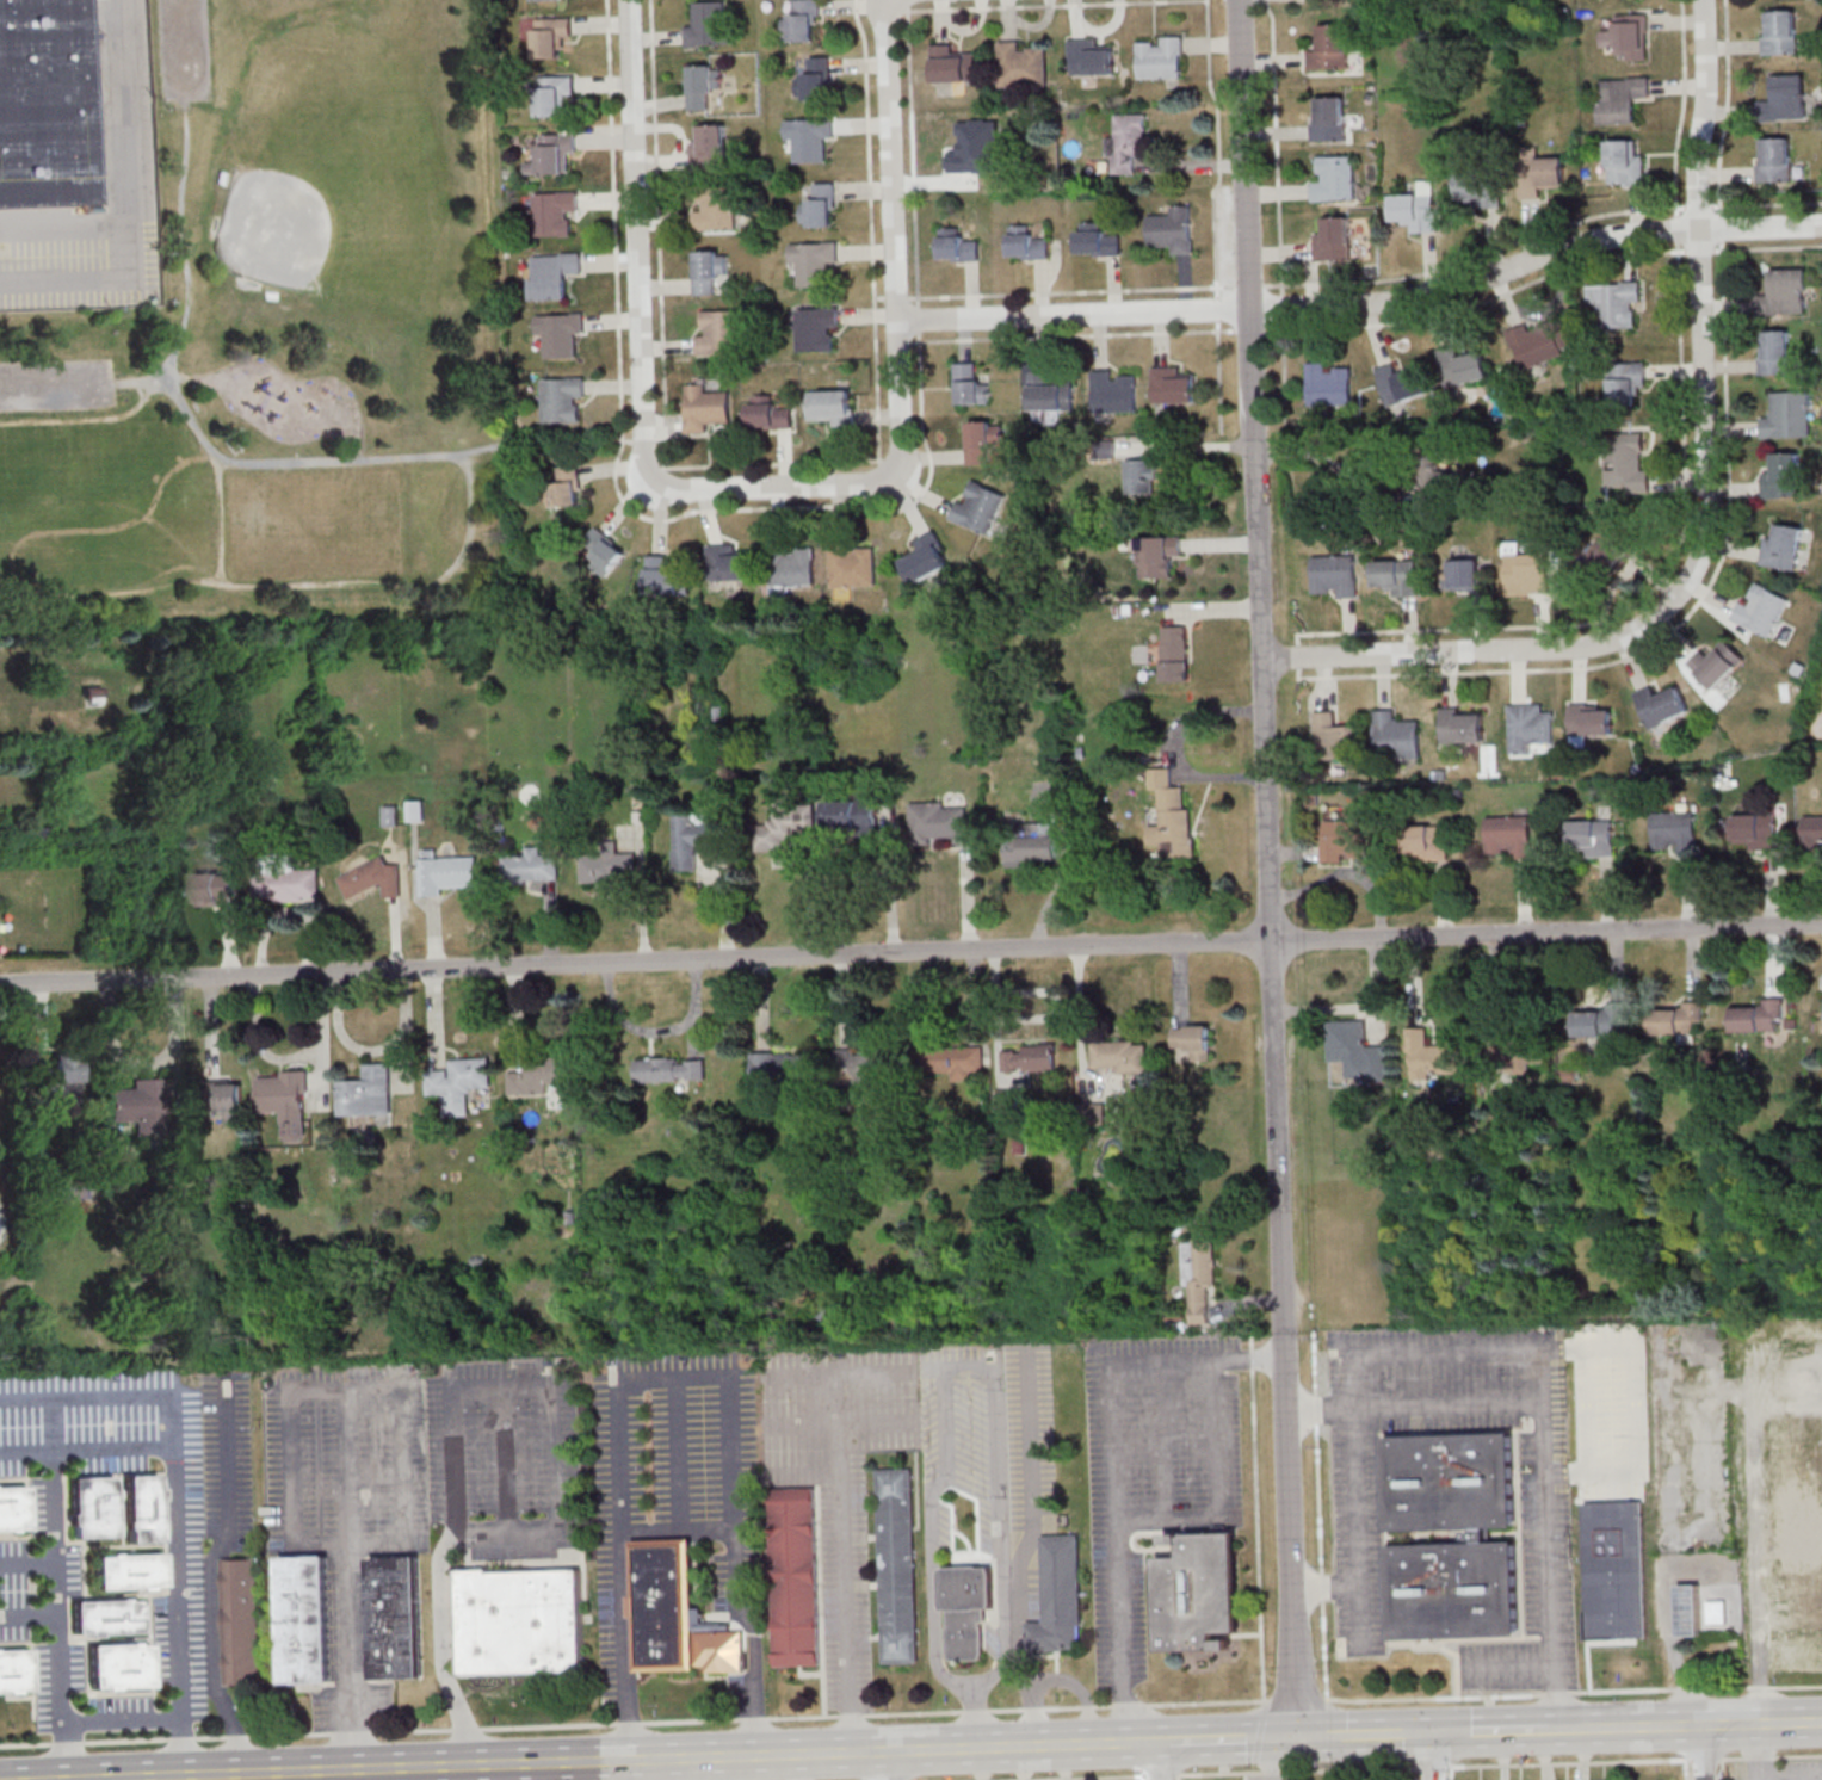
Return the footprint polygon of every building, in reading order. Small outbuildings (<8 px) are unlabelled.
[(95,202),(0,206),(0,0),(87,0),(95,202)] [(784,42),(818,42),(818,0),(794,0),(794,14),(784,14),(784,42)] [(686,23),(686,45),(730,45),(730,1),(695,1),(695,23),(686,23)] [(1766,12),(1795,11),(1797,52),(1762,54),(1762,36),(1767,36),(1766,12)] [(1615,14),(1615,31),(1603,31),(1603,45),(1616,45),(1617,60),(1648,59),(1647,13),(1615,14)] [(533,19),(570,17),(572,37),(563,37),(563,41),(561,41),(561,56),(532,57),(531,30),(535,30),(533,19)] [(1347,67),(1347,24),(1321,24),(1321,51),(1308,51),(1308,67),(1347,67)] [(1182,37),(1138,37),(1138,78),(1182,78),(1182,37)] [(1115,75),(1115,49),(1100,49),(1100,39),(1070,39),(1070,75),(1115,75)] [(1047,83),(1046,46),(1022,46),(1022,41),(998,41),(999,84),(1047,83)] [(954,44),(933,44),(933,82),(977,82),(977,54),(954,54),(954,44)] [(830,100),(830,56),(807,56),(807,79),(798,79),(798,100),(830,100)] [(720,64),(688,64),(688,108),(720,108),(720,64)] [(1772,74),(1804,73),(1805,117),(1759,119),(1759,100),(1773,99),(1772,74)] [(537,76),(573,75),(574,94),(567,94),(567,98),(563,98),(564,115),(536,116),(535,87),(537,87),(537,76)] [(1599,78),(1599,123),(1637,123),(1636,99),(1650,98),(1649,77),(1599,78)] [(1345,140),(1345,96),(1315,96),(1315,140),(1345,140)] [(1146,114),(1116,113),(1116,137),(1110,137),(1109,173),(1135,173),(1135,155),(1146,155),(1146,114)] [(786,118),(787,148),(795,148),(795,161),(824,161),(824,148),(832,148),(831,118),(786,118)] [(728,124),(701,124),(701,139),(691,139),(691,168),(727,169),(728,124)] [(541,135),(576,132),(578,152),(569,153),(570,156),(567,156),(568,172),(539,173),(538,146),(541,146),(541,135)] [(1792,181),(1792,138),(1758,138),(1758,181),(1792,181)] [(1609,184),(1643,184),(1642,139),(1608,140),(1609,184)] [(1564,185),(1564,157),(1537,158),(1537,148),(1518,148),(1519,198),(1541,198),(1541,186),(1564,185)] [(1354,200),(1354,156),(1313,156),(1313,200),(1354,200)] [(1502,171),(1458,171),(1458,207),(1502,207),(1502,171)] [(1392,194),(1392,220),(1407,220),(1407,232),(1438,232),(1437,180),(1417,181),(1417,194),(1392,194)] [(802,227),(836,227),(836,183),(812,183),(812,199),(802,199),(802,227)] [(736,229),(736,185),(694,185),(694,229),(736,229)] [(535,237),(570,236),(569,215),(581,214),(580,190),(533,192),(535,237)] [(1191,205),(1171,205),(1171,215),(1148,215),(1149,246),(1171,245),(1172,255),(1193,254),(1191,205)] [(1350,259),(1350,217),(1326,217),(1326,231),(1315,231),(1315,259),(1350,259)] [(1120,255),(1120,234),(1105,234),(1105,222),(1078,222),(1078,255),(1120,255)] [(1010,258),(1048,258),(1048,237),(1034,237),(1034,225),(1010,225),(1010,258)] [(980,234),(941,234),(941,261),(980,261),(980,234)] [(837,263),(837,241),(789,242),(790,266),(800,266),(801,287),(826,287),(825,263),(837,263)] [(694,250),(694,294),(717,294),(717,280),(728,280),(728,250),(694,250)] [(532,255),(562,254),(561,252),(580,252),(580,272),(564,272),(566,297),(532,297),(532,255)] [(1771,270),(1806,268),(1808,290),(1804,290),(1805,311),(1758,313),(1758,295),(1771,295),(1771,270)] [(1600,327),(1641,326),(1640,281),(1587,282),(1587,304),(1600,304),(1600,327)] [(838,307),(796,307),(796,349),(829,349),(829,332),(838,332),(838,307)] [(698,355),(740,353),(738,310),(697,311),(698,355)] [(538,314),(539,357),(581,356),(580,313),(538,314)] [(1575,351),(1563,320),(1530,332),(1527,323),(1507,331),(1522,371),(1575,351)] [(1789,329),(1790,372),(1759,373),(1756,330),(1789,329)] [(1491,379),(1485,350),(1462,355),(1459,344),(1437,348),(1446,388),(1491,379)] [(1330,361),(1308,361),(1308,405),(1352,405),(1351,366),(1330,366),(1330,361)] [(1647,389),(1647,361),(1610,361),(1610,405),(1636,405),(1636,389),(1647,389)] [(955,404),(989,404),(989,379),(977,379),(977,362),(955,362),(955,404)] [(1387,405),(1429,395),(1422,367),(1400,373),(1397,362),(1377,367),(1387,405)] [(1196,403),(1196,377),(1184,377),(1184,366),(1153,366),(1153,403),(1196,403)] [(1093,370),(1093,412),(1137,412),(1137,370),(1093,370)] [(1030,371),(1030,411),(1073,411),(1073,383),(1054,383),(1054,371),(1030,371)] [(542,378),(566,378),(566,376),(586,376),(586,396),(574,396),(575,404),(580,404),(580,420),(543,421),(542,378)] [(686,383),(685,432),(708,432),(708,421),(730,422),(731,392),(707,391),(707,383),(686,383)] [(854,390),(808,390),(808,424),(854,424),(854,390)] [(1762,438),(1811,435),(1810,390),(1772,391),(1772,412),(1769,412),(1769,416),(1761,416),(1762,438)] [(792,428),(792,405),(777,405),(777,395),(749,395),(749,428),(792,428)] [(967,464),(994,464),(994,421),(967,421),(967,464)] [(1650,468),(1643,468),(1642,435),(1616,436),(1617,468),(1606,468),(1606,491),(1650,490),(1650,468)] [(1775,452),(1775,469),(1764,469),(1764,498),(1799,498),(1799,452),(1775,452)] [(1421,454),(1421,487),(1443,487),(1443,454),(1421,454)] [(1127,494),(1158,494),(1158,459),(1127,459),(1127,494)] [(549,482),(549,506),(580,505),(579,466),(556,466),(556,482),(549,482)] [(992,534),(1006,492),(974,482),(968,498),(960,495),(951,520),(992,534)] [(605,578),(629,551),(599,524),(582,543),(596,555),(588,563),(605,578)] [(1802,527),(1778,524),(1776,538),(1765,536),(1761,564),(1796,569),(1802,527)] [(913,541),(919,554),(901,561),(910,584),(952,566),(937,531),(913,541)] [(1633,556),(1614,533),(1589,554),(1609,577),(1633,556)] [(1141,577),(1172,577),(1172,555),(1182,555),(1182,536),(1141,536),(1141,577)] [(1549,553),(1520,554),(1520,542),(1505,542),(1506,594),(1550,593),(1549,553)] [(707,580),(753,580),(753,555),(738,555),(738,544),(707,544),(707,580)] [(875,544),(831,544),(831,586),(875,586),(875,544)] [(771,545),(771,586),(816,586),(816,545),(771,545)] [(647,595),(691,595),(691,568),(671,568),(671,555),(647,555),(647,595)] [(1357,555),(1312,555),(1312,596),(1357,596),(1357,555)] [(1445,559),(1445,589),(1481,589),(1481,559),(1445,559)] [(1417,594),(1417,560),(1375,560),(1375,586),(1388,586),(1388,594),(1417,594)] [(1731,618),(1771,637),(1790,599),(1756,582),(1749,597),(1753,599),(1749,605),(1741,600),(1731,618)] [(1162,681),(1188,681),(1188,626),(1162,626),(1162,681)] [(1724,638),(1746,659),(1716,690),(1688,662),(1701,649),(1707,655),(1724,638)] [(1633,692),(1651,729),(1690,711),(1679,686),(1656,696),(1650,684),(1633,692)] [(103,687),(86,687),(87,704),(103,703),(103,687)] [(1509,704),(1543,703),(1543,711),(1554,711),(1555,742),(1531,742),(1531,753),(1511,753),(1509,704)] [(1614,734),(1614,704),(1570,704),(1570,734),(1614,734)] [(1485,742),(1485,707),(1441,707),(1441,742),(1485,742)] [(1421,758),(1421,720),(1397,720),(1397,709),(1375,709),(1375,758),(1421,758)] [(1315,711),(1316,760),(1361,758),(1360,724),(1337,724),(1337,710),(1315,711)] [(1184,785),(1172,786),(1172,767),(1155,768),(1157,825),(1149,825),(1149,845),(1161,844),(1161,857),(1186,856),(1184,785)] [(877,798),(826,799),(826,834),(877,834),(877,798)] [(425,800),(407,800),(407,822),(425,822),(425,800)] [(910,844),(976,842),(975,820),(965,821),(965,802),(909,803),(910,844)] [(757,851),(786,850),(785,834),(817,832),(816,807),(770,810),(771,824),(755,825),(757,851)] [(1652,811),(1652,852),(1696,852),(1696,811),(1652,811)] [(672,870),(696,870),(696,846),(722,847),(722,823),(698,823),(698,814),(673,813),(672,870)] [(1777,814),(1734,814),(1734,849),(1777,849),(1777,814)] [(1487,857),(1531,857),(1531,815),(1487,815),(1487,857)] [(1821,844),(1821,815),(1804,815),(1804,844),(1821,844)] [(1323,820),(1323,860),(1369,860),(1369,820),(1323,820)] [(1614,856),(1614,820),(1571,820),(1571,847),(1583,847),(1583,856),(1614,856)] [(1006,865),(1058,865),(1058,823),(1006,823),(1006,865)] [(1448,860),(1448,825),(1405,825),(1405,860),(1448,860)] [(581,882),(636,880),(635,852),(618,853),(617,841),(603,842),(604,852),(580,853),(581,882)] [(558,880),(558,854),(542,854),(542,847),(525,847),(525,855),(501,855),(501,880),(558,880)] [(338,875),(348,899),(379,886),(385,900),(407,891),(395,863),(387,866),(383,856),(338,875)] [(478,856),(419,857),(419,896),(444,896),(444,885),(478,884),(478,856)] [(319,900),(319,870),(253,870),(253,900),(319,900)] [(195,905),(222,905),(222,896),(234,896),(234,873),(195,873),(195,905)] [(1758,1006),(1732,1006),(1732,1031),(1774,1031),(1774,1019),(1784,1019),(1784,998),(1758,998),(1758,1006)] [(1601,1011),(1575,1011),(1575,1036),(1600,1036),(1600,1044),(1626,1044),(1626,1003),(1601,1003),(1601,1011)] [(1651,1034),(1704,1034),(1704,1005),(1651,1005),(1651,1034)] [(1387,1044),(1365,1044),(1365,1020),(1328,1020),(1329,1061),(1344,1061),(1344,1082),(1388,1081),(1387,1044)] [(1173,1025),(1172,1048),(1187,1048),(1187,1060),(1210,1060),(1211,1025),(1173,1025)] [(1407,1027),(1408,1077),(1463,1076),(1462,1041),(1428,1042),(1428,1027),(1407,1027)] [(1531,1072),(1531,1063),(1549,1063),(1549,1035),(1492,1034),(1491,1072),(1531,1072)] [(1147,1071),(1147,1041),(1092,1041),(1092,1071),(1147,1071)] [(1055,1044),(1002,1045),(1003,1071),(1056,1070),(1055,1044)] [(951,1072),(951,1076),(984,1076),(983,1047),(921,1048),(921,1072),(951,1072)] [(837,1051),(836,1082),(888,1083),(889,1052),(837,1051)] [(33,1069),(33,1095),(83,1094),(83,1082),(89,1082),(89,1053),(55,1054),(56,1068),(33,1069)] [(752,1053),(752,1080),(809,1080),(809,1053),(752,1053)] [(507,1071),(507,1095),(569,1094),(568,1056),(523,1057),(523,1071),(507,1071)] [(490,1057),(450,1058),(450,1070),(425,1070),(426,1095),(444,1095),(444,1117),(471,1117),(470,1087),(490,1087),(490,1057)] [(705,1082),(705,1057),(635,1057),(635,1082),(705,1082)] [(392,1115),(392,1063),(363,1063),(364,1078),(339,1079),(339,1115),(392,1115)] [(307,1070),(257,1071),(257,1112),(282,1111),(282,1140),(308,1140),(307,1070)] [(166,1079),(134,1079),(134,1089),(112,1089),(112,1123),(166,1123),(166,1079)] [(243,1121),(243,1081),(203,1081),(203,1121),(243,1121)] [(1185,1240),(1187,1323),(1208,1323),(1207,1284),(1216,1284),(1214,1239),(1185,1240)] [(1514,1429),(1518,1526),(1389,1529),(1385,1434),(1514,1429)] [(1821,1630),(1821,1509),(1819,1509),(1817,1433),(1779,1434),(1781,1522),(1766,1522),(1766,1545),(1782,1544),(1784,1631),(1821,1630)] [(920,1662),(884,1662),(878,1469),(914,1467),(920,1662)] [(128,1473),(161,1472),(163,1540),(130,1541),(128,1473)] [(119,1535),(75,1537),(73,1476),(117,1475),(119,1535)] [(29,1527),(0,1528),(0,1486),(27,1485),(29,1527)] [(771,1488),(815,1487),(821,1664),(777,1665),(771,1488)] [(1647,1637),(1591,1638),(1586,1501),(1643,1500),(1647,1637)] [(1212,1646),(1212,1649),(1161,1651),(1157,1556),(1182,1556),(1181,1541),(1166,1543),(1166,1533),(1181,1532),(1237,1531),(1241,1631),(1216,1632),(1216,1639),(1231,1638),(1233,1648),(1216,1649),(1216,1646),(1212,1646)] [(1063,1648),(1063,1650),(1027,1650),(1026,1621),(1044,1620),(1042,1534),(1080,1533),(1082,1619),(1082,1624),(1079,1624),(1079,1648),(1063,1648)] [(697,1665),(697,1669),(637,1671),(632,1539),(693,1537),(696,1632),(745,1630),(746,1663),(746,1670),(708,1671),(708,1664),(697,1665)] [(1518,1539),(1521,1634),(1392,1639),(1389,1544),(1518,1539)] [(98,1556),(165,1553),(166,1586),(99,1588),(98,1556)] [(418,1555),(421,1676),(372,1679),(369,1556),(418,1555)] [(258,1557),(263,1681),(226,1682),(222,1558),(258,1557)] [(331,1557),(334,1679),(285,1680),(282,1558),(331,1557)] [(943,1568),(994,1566),(995,1607),(987,1607),(949,1608),(944,1608),(943,1568)] [(585,1671),(462,1675),(458,1572),(490,1571),(581,1569),(585,1671)] [(1679,1636),(1702,1636),(1702,1584),(1679,1584),(1679,1636)] [(142,1599),(143,1631),(75,1633),(74,1601),(142,1599)] [(1727,1623),(1727,1600),(1709,1600),(1709,1623),(1727,1623)] [(987,1607),(987,1621),(983,1621),(950,1623),(949,1608),(987,1607)] [(950,1623),(983,1621),(983,1658),(951,1658),(950,1623)] [(92,1645),(152,1643),(153,1686),(93,1688),(92,1645)] [(32,1689),(0,1691),(0,1651),(31,1650),(32,1689)]
